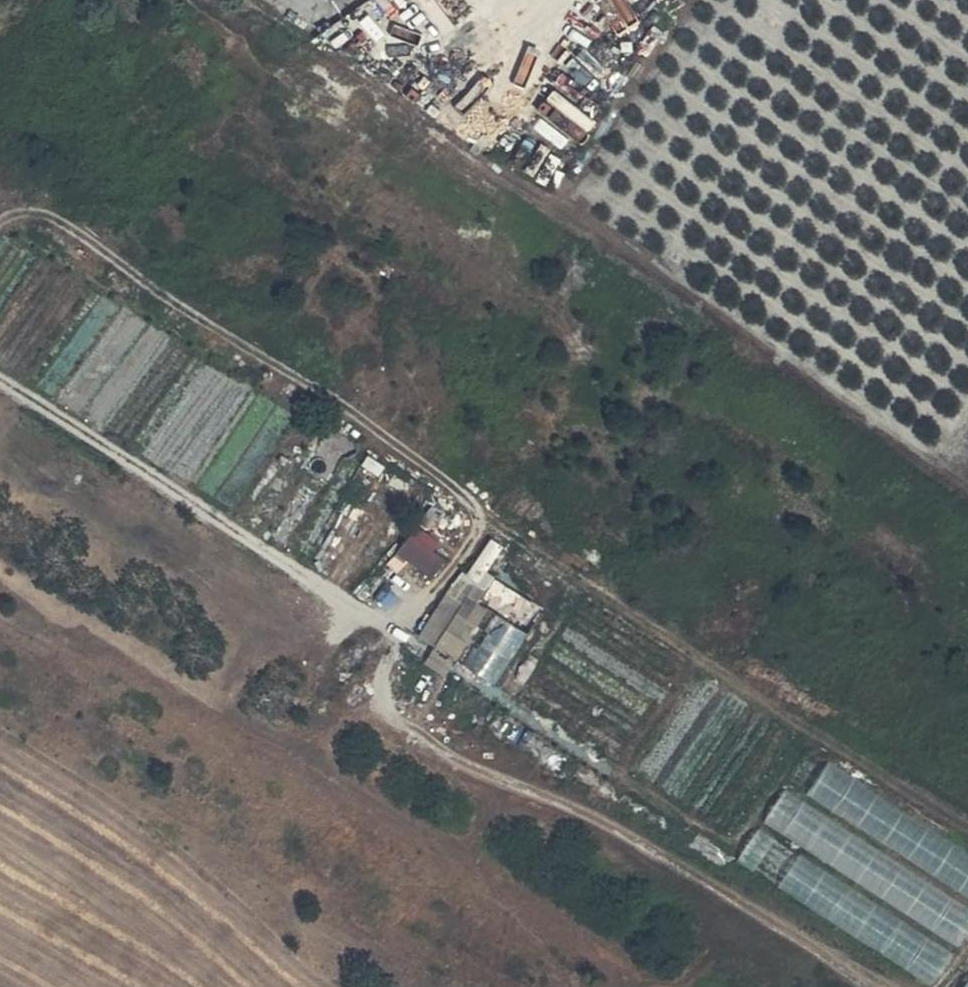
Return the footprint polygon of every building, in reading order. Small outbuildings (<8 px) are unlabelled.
[(400,549),(434,576),(453,553),(419,526),(400,549)] [(452,673),(491,605),(527,625),(541,600),(489,571),(505,544),(485,533),(427,637),(438,644),(429,660),(452,673)] [(468,665),(501,682),(530,629),(497,611),(468,665)] [(830,761),(812,791),(841,809),(859,779),(830,761)]
